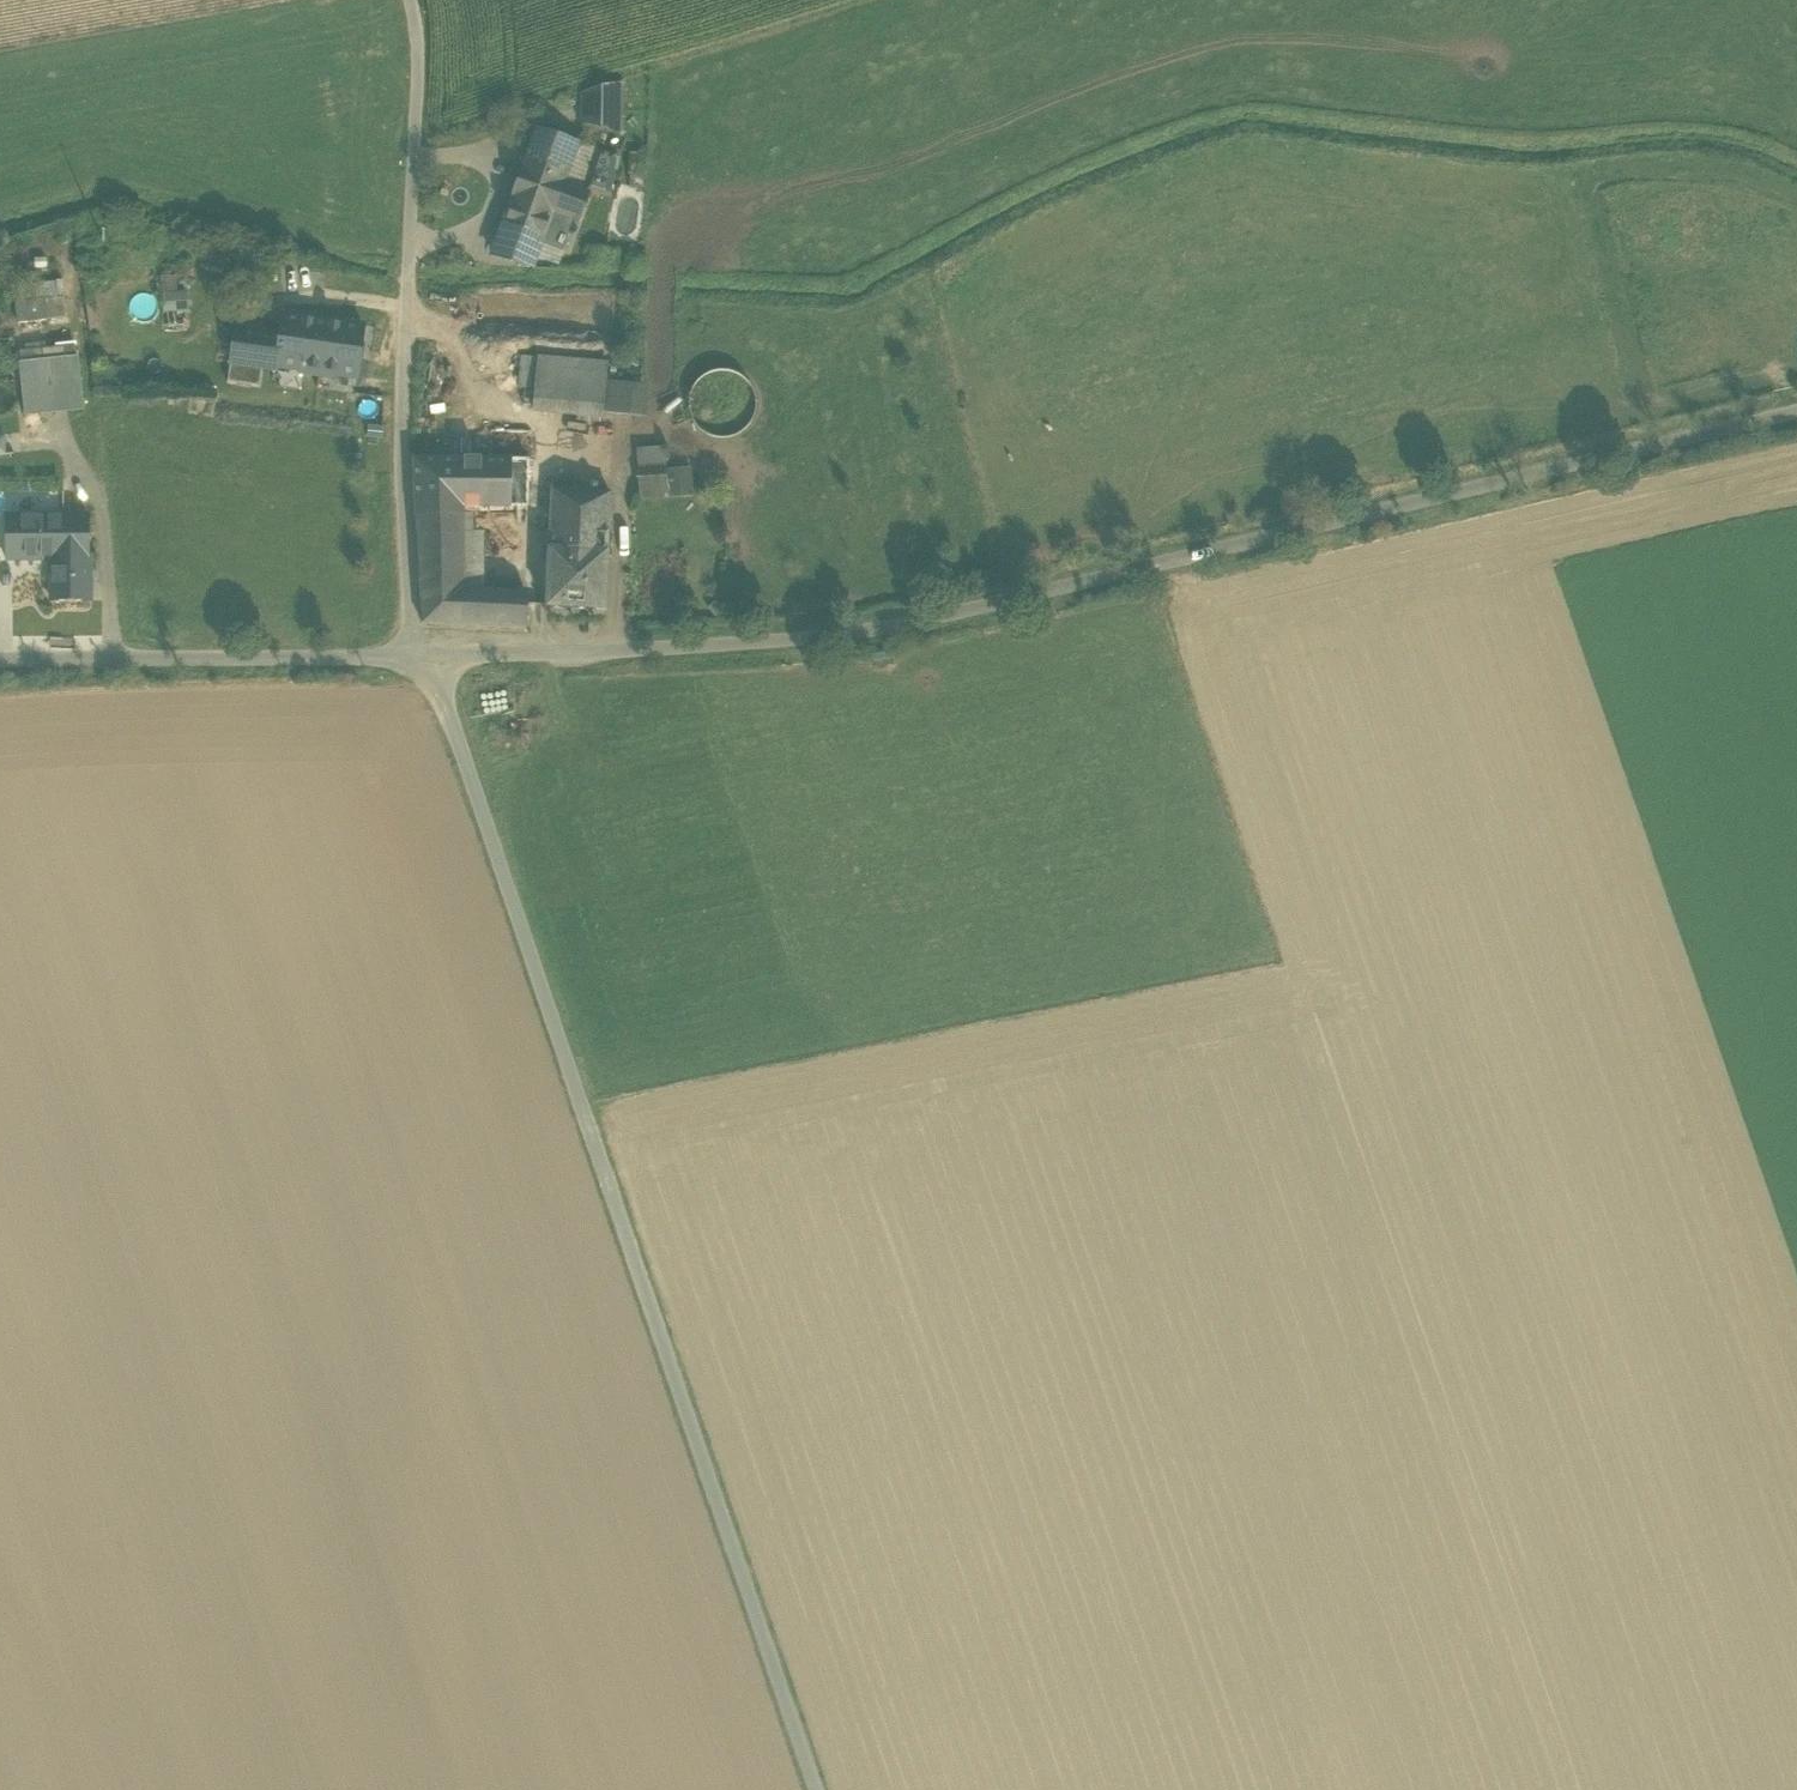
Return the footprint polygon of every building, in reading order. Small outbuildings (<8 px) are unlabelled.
[(617,90),(597,93),(596,89),(585,92),(584,122),(617,134),(617,90)] [(578,143),(538,128),(496,243),(536,257),(540,244),(558,251),(581,188),(564,182),(578,143)] [(614,157),(597,151),(585,190),(609,198),(614,157)] [(177,289),(176,272),(162,273),(164,310),(189,308),(188,289),(177,289)] [(79,289),(28,293),(30,317),(81,314),(79,289)] [(365,328),(291,319),(287,346),(285,363),(360,372),(365,328)] [(609,335),(541,329),(538,357),(607,363),(609,335)] [(267,342),(235,337),(231,368),(283,373),(285,363),(287,346),(270,343),(270,341),(268,340),(267,342)] [(538,358),(521,356),(519,390),(534,391),(538,358)] [(607,363),(538,357),(538,358),(534,391),(533,410),(602,415),(605,381),(607,363)] [(77,358),(20,364),(25,415),(82,409),(77,358)] [(753,417),(755,404),(752,391),(745,380),(734,373),(721,371),(708,373),(697,381),(690,392),(688,405),(690,418),(698,429),(709,436),(722,439),(735,436),(746,428),(753,417)] [(650,385),(605,381),(602,415),(647,419),(650,385)] [(664,449),(636,451),(638,470),(665,468),(664,449)] [(528,459),(413,459),(412,461),(414,461),(416,506),(483,506),(527,506),(528,460),(528,459)] [(665,468),(638,470),(639,486),(666,484),(665,468)] [(610,493),(552,490),(550,532),(541,531),(540,548),(549,548),(549,549),(607,552),(610,493)] [(483,506),(416,506),(422,622),(524,628),(524,629),(526,629),(528,592),(483,589),(483,506)] [(88,516),(6,516),(6,560),(51,560),(51,602),(89,601),(89,558),(88,558),(88,516)] [(607,552),(549,549),(546,607),(604,609),(607,552)]
